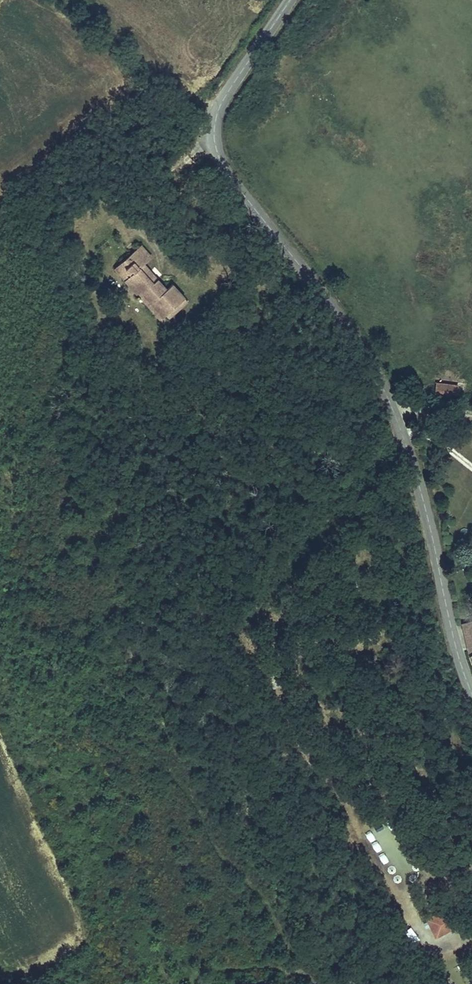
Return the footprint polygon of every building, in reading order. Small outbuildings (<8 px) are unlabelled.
[(146,242),(124,263),(134,276),(129,281),(146,302),(152,297),(167,315),(188,296),(177,283),(171,288),(163,278),(158,283),(145,266),(150,262),(156,255),(146,242)] [(163,278),(150,262),(145,266),(158,283),(163,278)] [(134,276),(124,263),(118,268),(129,281),(134,276)] [(152,297),(146,302),(166,326),(193,303),(188,296),(167,315),(152,297)] [(460,394),(461,385),(438,381),(437,390),(460,394)] [(366,581),(366,580),(362,575),(354,581),(358,587),(366,581)] [(373,591),(366,581),(358,587),(365,597),(373,591)] [(280,671),(273,660),(265,665),(271,676),(280,671)] [(283,677),(280,671),(271,676),(271,677),(274,682),(283,677)] [(458,920),(449,903),(446,904),(456,922),(458,920)] [(456,922),(446,904),(426,915),(435,932),(456,922)]
